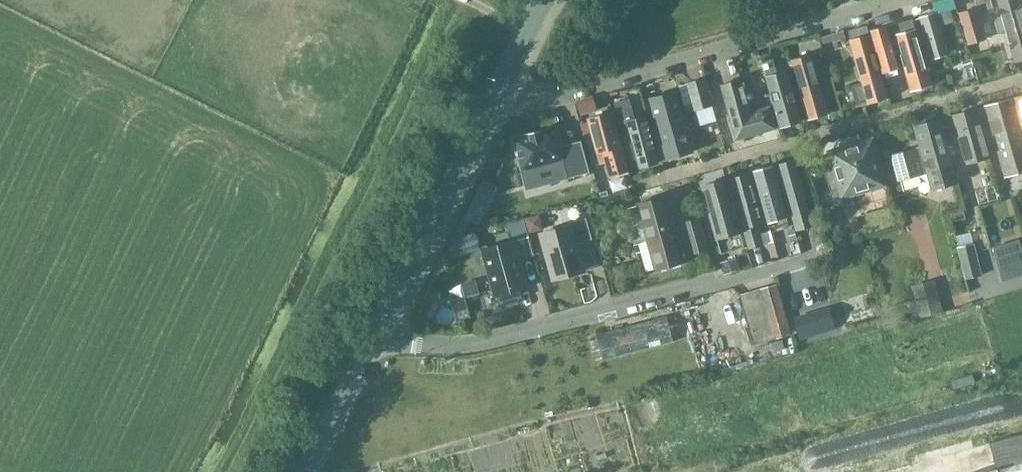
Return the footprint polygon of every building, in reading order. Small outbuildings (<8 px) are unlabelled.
[(1019,0),(997,0),(1002,15),(997,16),(994,20),(997,31),(1002,34),(1007,33),(1014,61),(1021,59),(1021,12),(1019,0)] [(976,6),(959,12),(968,44),(986,39),(976,6)] [(928,47),(944,43),(935,12),(920,17),(928,47)] [(911,90),(931,84),(912,19),(899,23),(901,33),(895,34),(911,90)] [(868,35),(866,25),(848,30),(851,40),(850,40),(862,82),(851,85),(857,105),(887,97),(870,34),(868,35)] [(882,71),(897,67),(886,26),(871,30),(882,71)] [(808,119),(827,113),(816,74),(825,71),(820,52),(791,60),(808,119)] [(777,74),(770,53),(760,56),(780,127),(800,121),(786,71),(777,74)] [(972,59),(963,62),(965,68),(973,66),(972,59)] [(712,106),(705,78),(687,83),(687,84),(679,86),(684,105),(692,103),(694,111),(712,106)] [(657,79),(642,83),(645,92),(659,88),(657,79)] [(749,112),(740,79),(728,82),(720,84),(736,139),(775,128),(769,106),(749,112)] [(666,159),(692,152),(675,91),(649,98),(666,159)] [(1013,98),(1021,130),(1021,95),(1013,98)] [(616,101),(613,102),(616,111),(620,127),(627,125),(639,167),(657,162),(645,116),(634,119),(628,97),(616,101)] [(592,98),(577,102),(581,115),(596,111),(592,98)] [(1021,170),(1021,137),(1011,99),(985,106),(1005,175),(1021,170)] [(966,163),(988,157),(975,109),(953,115),(966,163)] [(628,170),(612,112),(587,118),(599,161),(605,159),(609,175),(628,170)] [(956,184),(938,119),(914,126),(921,148),(891,157),(897,180),(922,173),(920,166),(925,164),(933,191),(956,184)] [(529,134),(513,139),(522,170),(562,158),(568,178),(589,172),(580,141),(561,146),(555,127),(539,132),(539,131),(537,131),(537,132),(531,134),(531,133),(529,133),(529,134)] [(841,198),(887,185),(873,138),(827,151),(841,198)] [(796,230),(813,225),(794,160),(777,165),(796,230)] [(771,231),(788,226),(786,216),(772,166),(754,171),(768,221),(771,231)] [(748,249),(763,244),(758,224),(763,222),(749,172),(729,178),(743,228),(748,249)] [(716,238),(736,233),(740,232),(726,179),(702,186),(716,238)] [(654,270),(669,266),(683,262),(680,252),(690,249),(691,253),(708,249),(699,217),(673,224),(666,196),(637,203),(654,270)] [(606,209),(596,212),(598,222),(608,219),(606,209)] [(539,213),(523,217),(527,233),(543,229),(539,213)] [(523,216),(507,221),(512,238),(528,234),(527,233),(523,217),(523,216)] [(462,217),(455,230),(461,233),(468,220),(462,217)] [(552,277),(583,268),(576,243),(592,238),(586,218),(569,222),(571,227),(541,236),(552,277)] [(794,229),(788,231),(790,240),(796,238),(794,229)] [(522,298),(519,286),(525,284),(518,259),(533,255),(528,234),(512,238),(513,244),(483,252),(494,293),(495,293),(499,304),(502,303),(505,306),(517,303),(518,299),(522,298)] [(967,278),(984,274),(975,243),(959,247),(967,278)] [(1003,257),(1000,245),(992,247),(995,259),(1003,257)] [(736,258),(721,262),(724,274),(739,270),(736,258)] [(626,263),(613,267),(616,280),(630,277),(626,263)] [(924,282),(911,285),(920,317),(944,311),(943,310),(935,279),(924,282)] [(776,284),(739,295),(754,345),(790,334),(776,284)] [(464,296),(451,300),(457,321),(470,318),(464,296)] [(828,308),(794,318),(799,337),(834,327),(828,308)] [(990,442),(997,468),(998,471),(1021,471),(1021,434),(990,442)]
